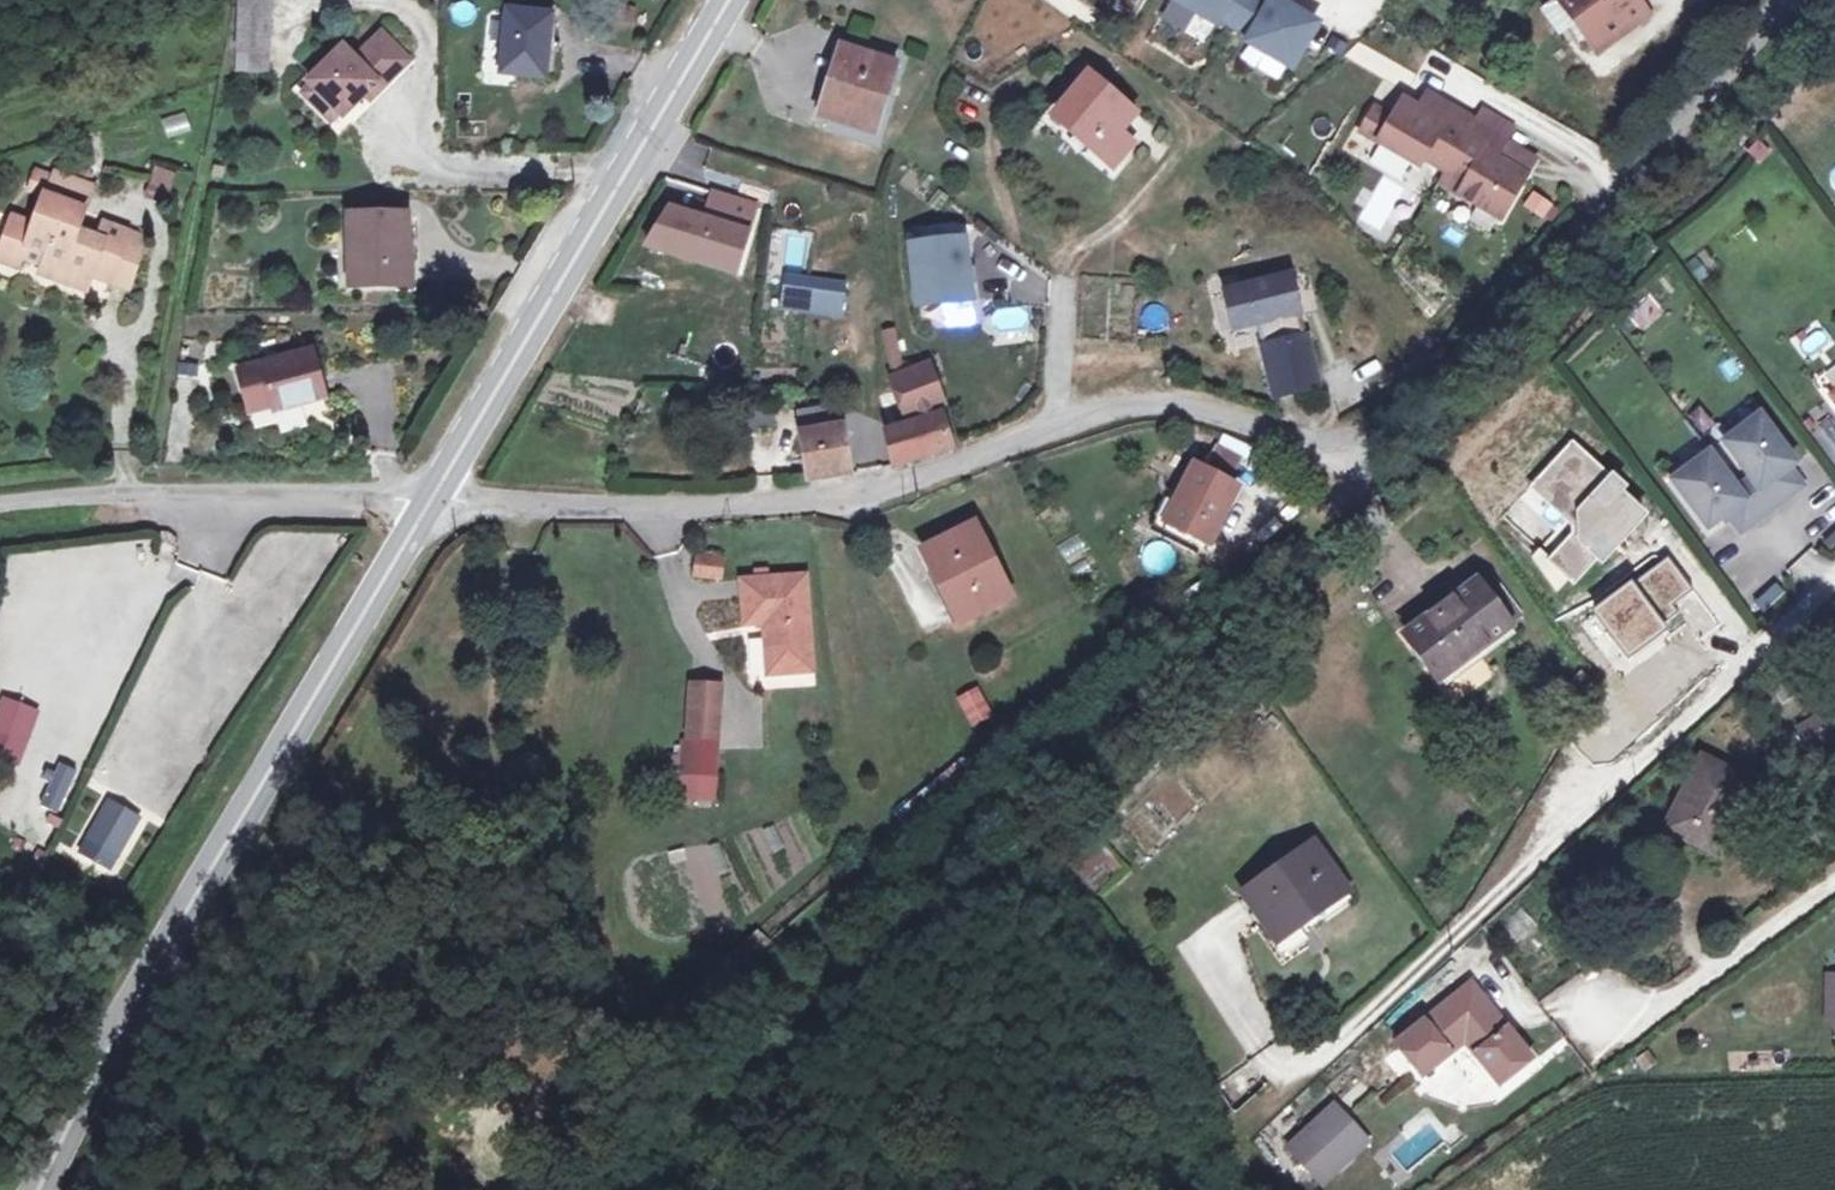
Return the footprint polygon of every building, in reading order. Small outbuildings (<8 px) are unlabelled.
[(290,0),(231,0),(224,46),(261,50),(259,68),(282,69),(290,0)] [(1109,10),(1129,22),(1142,0),(1115,0),(1109,10)] [(1232,31),(1249,0),(1171,0),(1212,25),(1215,21),(1232,31)] [(1261,0),(1249,0),(1232,31),(1248,41),(1245,45),(1287,71),(1313,28),(1271,3),(1270,5),(1261,0)] [(1630,0),(1578,0),(1558,14),(1593,58),(1639,27),(1627,10),(1633,5),(1630,0)] [(549,19),(503,14),(497,77),(542,80),(549,19)] [(410,61),(383,29),(352,54),(344,43),(304,76),(334,112),(374,78),(381,86),(410,61)] [(897,60),(845,41),(817,111),(868,131),(897,60)] [(1088,138),(1079,148),(1104,172),(1126,146),(1114,135),(1131,113),(1082,72),(1055,105),(1088,138)] [(1431,121),(1439,107),(1425,99),(1416,113),(1431,121)] [(1372,112),(1359,134),(1416,169),(1423,158),(1445,171),(1471,127),(1439,107),(1431,121),(1416,113),(1401,104),(1388,123),(1372,112)] [(184,111),(160,119),(167,137),(191,128),(184,111)] [(1511,129),(1481,111),(1471,127),(1501,145),(1511,129)] [(1465,183),(1456,199),(1497,223),(1522,183),(1491,164),(1501,145),(1471,127),(1445,171),(1465,183)] [(1533,164),(1501,145),(1491,164),(1522,183),(1533,164)] [(170,192),(175,172),(154,167),(149,187),(170,192)] [(37,193),(41,195),(48,178),(31,171),(24,188),(37,193)] [(1465,183),(1445,171),(1436,186),(1456,199),(1465,183)] [(49,175),(41,195),(37,193),(24,223),(5,215),(0,228),(0,261),(12,265),(17,254),(35,262),(81,282),(86,272),(121,285),(140,236),(98,220),(92,237),(72,228),(87,191),(49,175)] [(718,195),(711,193),(703,220),(709,222),(718,195)] [(709,222),(703,220),(668,209),(645,244),(740,274),(752,235),(745,233),(754,206),(718,195),(709,222)] [(1547,207),(1532,198),(1524,210),(1539,220),(1547,207)] [(760,209),(754,206),(745,233),(752,235),(760,209)] [(407,287),(407,217),(347,217),(347,289),(407,287)] [(964,240),(907,246),(913,306),(970,300),(964,240)] [(81,282),(35,262),(31,271),(76,290),(81,282)] [(841,285),(783,278),(780,307),(837,313),(841,285)] [(1315,387),(1284,282),(1220,301),(1229,334),(1252,328),(1273,397),(1315,387)] [(994,308),(995,333),(1028,331),(1026,305),(994,308)] [(895,381),(906,378),(891,332),(881,335),(895,381)] [(327,394),(314,348),(259,364),(273,409),(327,394)] [(179,363),(179,383),(201,383),(202,364),(179,363)] [(906,378),(895,381),(908,421),(923,416),(925,423),(891,438),(901,470),(950,448),(941,411),(945,409),(932,369),(906,378)] [(300,409),(276,416),(281,434),(305,427),(300,409)] [(805,415),(808,435),(840,431),(838,411),(805,415)] [(1698,486),(1683,497),(1707,529),(1729,513),(1734,519),(1732,521),(1741,533),(1801,487),(1788,469),(1794,465),(1760,416),(1722,444),(1750,480),(1737,490),(1709,453),(1687,470),(1698,486)] [(852,482),(845,431),(840,431),(808,435),(804,435),(809,486),(852,482)] [(1574,521),(1575,532),(1547,562),(1569,581),(1601,547),(1597,542),(1608,532),(1618,541),(1641,515),(1616,493),(1621,488),(1568,439),(1531,481),(1574,521)] [(1242,488),(1193,466),(1162,524),(1211,547),(1242,488)] [(1698,486),(1687,470),(1671,482),(1683,497),(1698,486)] [(1008,598),(972,526),(923,551),(957,625),(1008,598)] [(1607,552),(1618,541),(1608,532),(1597,542),(1601,547),(1607,552)] [(1078,535),(1058,547),(1070,565),(1090,553),(1078,535)] [(1789,562),(1803,589),(1829,575),(1814,548),(1789,562)] [(695,558),(693,577),(719,580),(721,561),(695,558)] [(1691,589),(1668,558),(1590,614),(1624,661),(1662,634),(1656,626),(1675,612),(1669,605),(1691,589)] [(1516,613),(1486,575),(1474,584),(1504,623),(1516,613)] [(733,585),(736,631),(759,628),(761,644),(758,644),(761,681),(806,677),(798,580),(758,583),(757,576),(746,576),(747,584),(733,585)] [(1474,584),(1472,582),(1402,631),(1436,678),(1507,628),(1504,623),(1474,584)] [(38,648),(3,643),(0,662),(0,675),(34,680),(38,648)] [(83,673),(70,711),(106,723),(119,685),(83,673)] [(950,701),(964,728),(982,719),(969,692),(950,701)] [(712,694),(684,694),(683,745),(684,745),(711,745),(712,694)] [(47,721),(15,709),(4,738),(36,749),(47,721)] [(1818,722),(1799,737),(1814,755),(1832,740),(1818,722)] [(66,731),(64,748),(92,750),(93,733),(66,731)] [(711,783),(711,745),(684,745),(683,782),(711,783)] [(63,813),(80,768),(58,760),(41,806),(63,813)] [(1741,784),(1694,763),(1659,831),(1705,856),(1741,784)] [(138,819),(107,804),(89,841),(120,856),(138,819)] [(1344,893),(1309,844),(1237,896),(1272,942),(1344,893)] [(1521,906),(1500,922),(1515,942),(1536,925),(1521,906)] [(1758,994),(1763,1016),(1803,1007),(1798,985),(1758,994)] [(1533,1060),(1471,986),(1395,1052),(1421,1081),(1466,1045),(1500,1088),(1533,1060)] [(1330,1109),(1285,1152),(1319,1188),(1365,1146),(1330,1109)]
